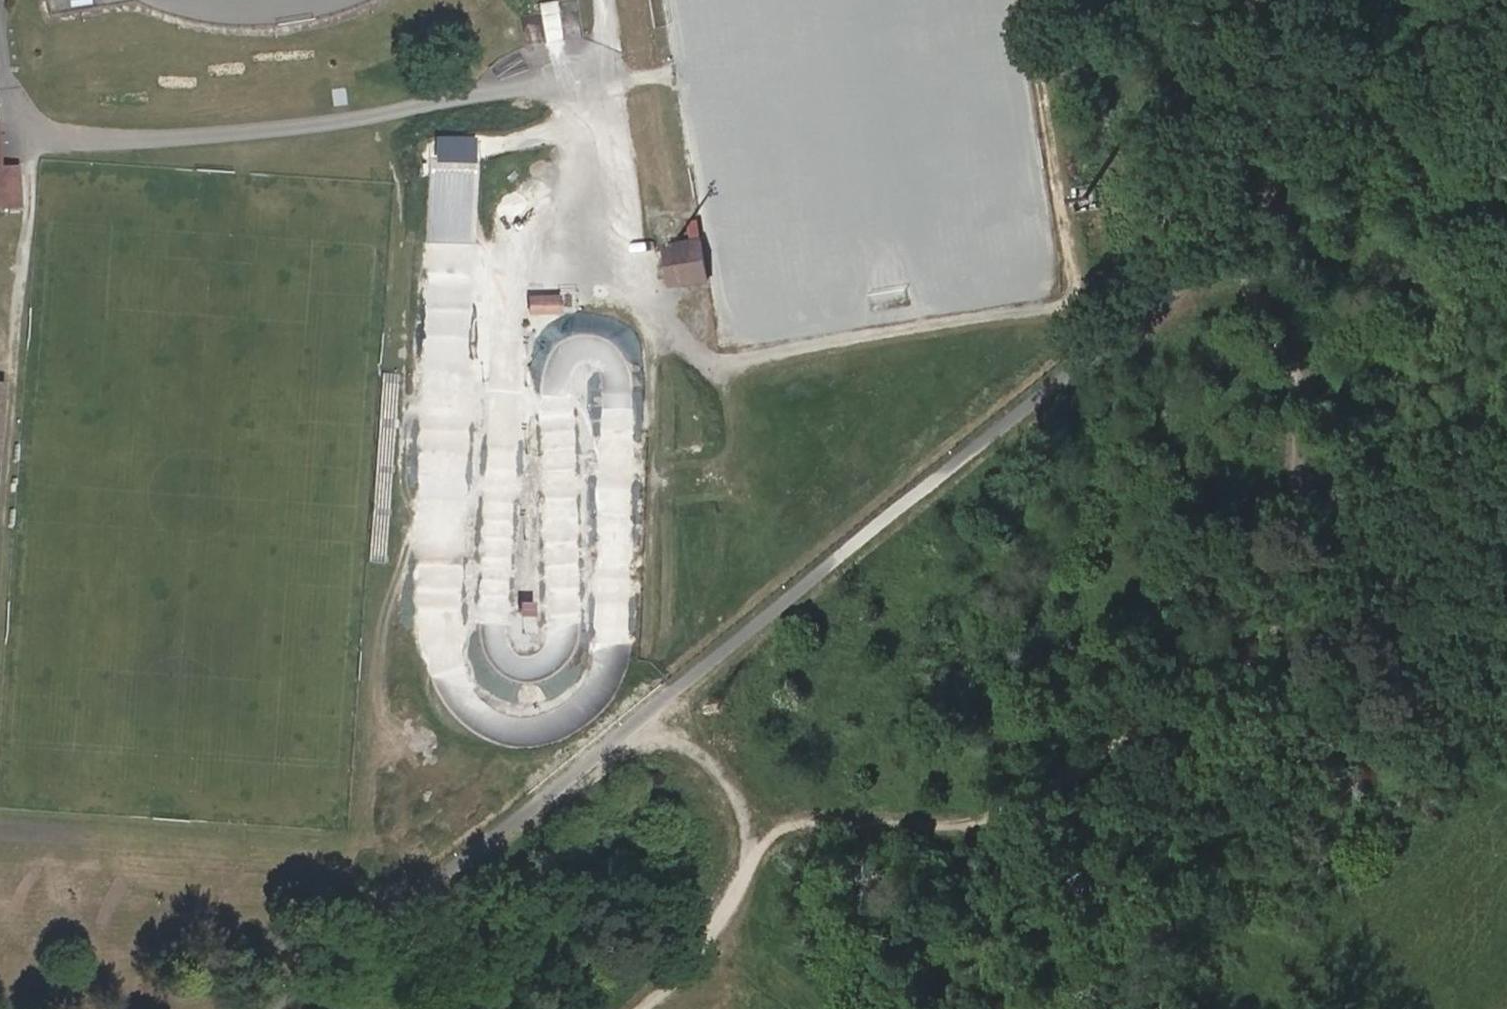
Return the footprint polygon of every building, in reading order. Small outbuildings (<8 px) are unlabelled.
[(443,159),(484,160),(485,134),(443,133),(443,159)] [(14,210),(12,169),(0,169),(0,211),(14,210)] [(666,238),(669,283),(713,281),(711,236),(666,238)]
